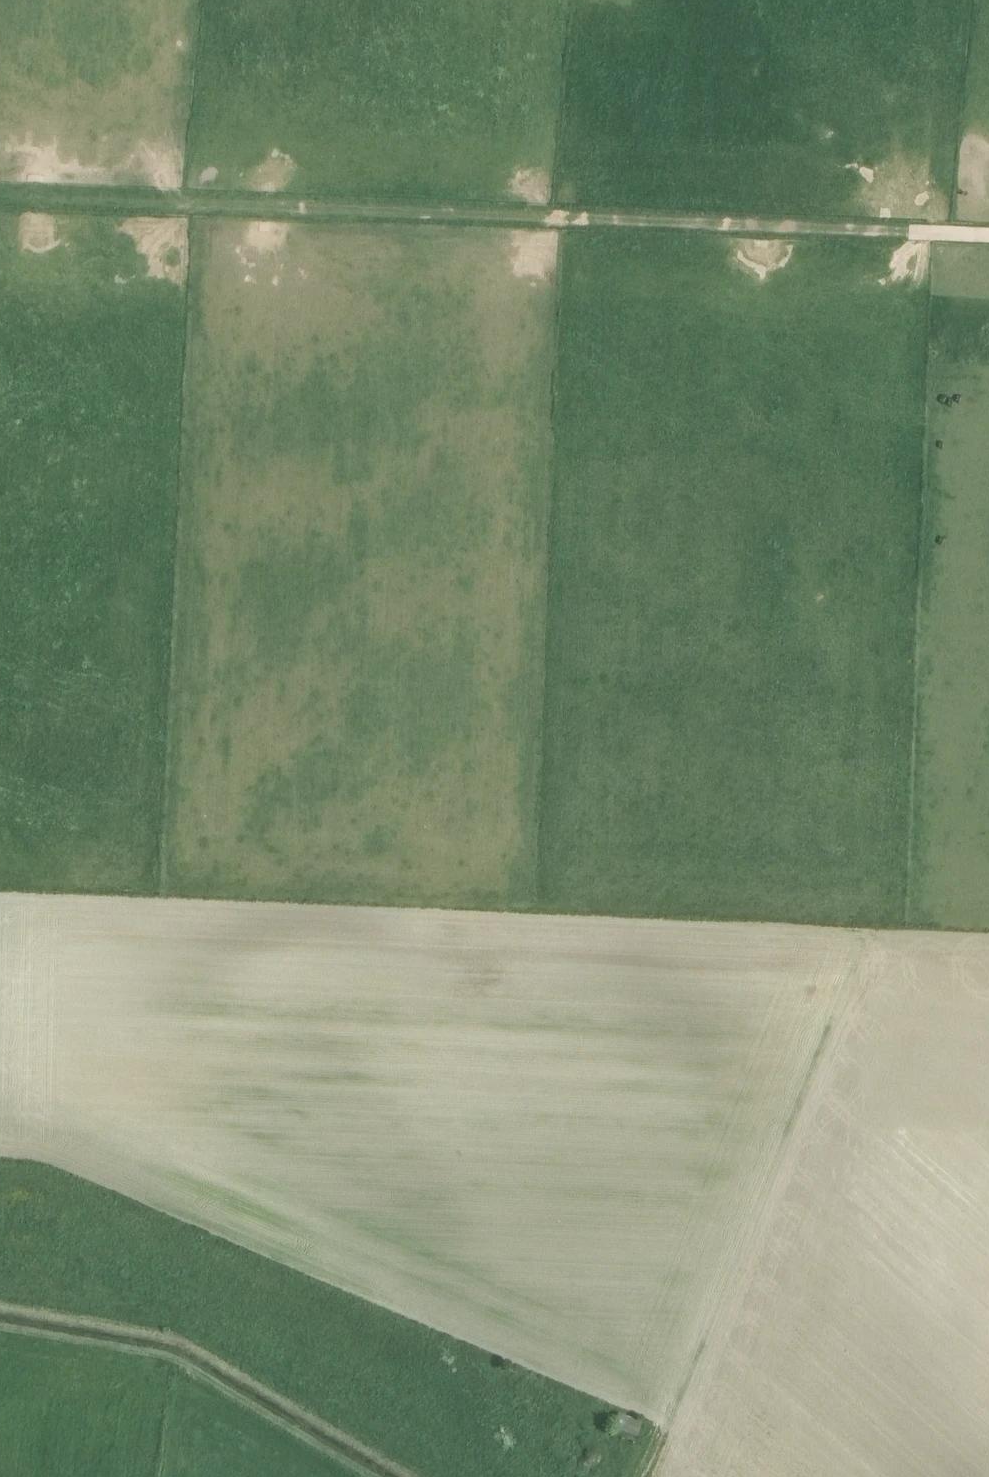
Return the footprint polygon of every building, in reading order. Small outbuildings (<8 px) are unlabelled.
[(614,1427),(637,1435),(642,1422),(619,1413),(614,1427)]
